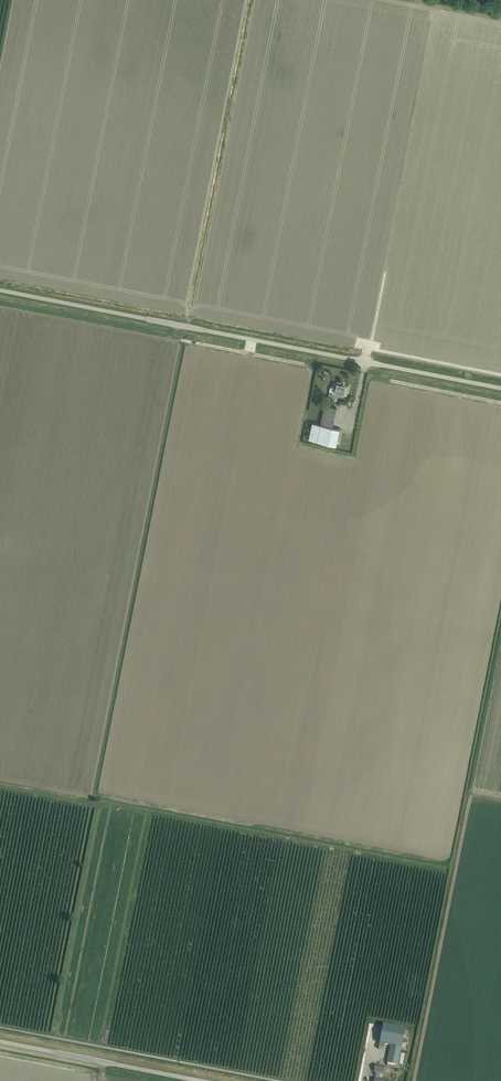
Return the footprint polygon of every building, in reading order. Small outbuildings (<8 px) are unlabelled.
[(345,386),(341,385),(341,382),(337,381),(336,384),(333,383),(332,387),(335,388),(334,392),(339,393),(338,397),(342,398),(345,386)] [(335,445),(339,429),(331,427),(336,408),(325,405),(320,425),(312,423),(308,439),(335,445)] [(379,1043),(390,1045),(401,1047),(405,1029),(383,1025),(379,1043)] [(401,1047),(390,1045),(387,1063),(398,1065),(401,1047)] [(389,1080),(379,1078),(380,1070),(383,1071),(384,1066),(375,1065),(374,1072),(376,1072),(375,1078),(374,1080),(389,1080)]
